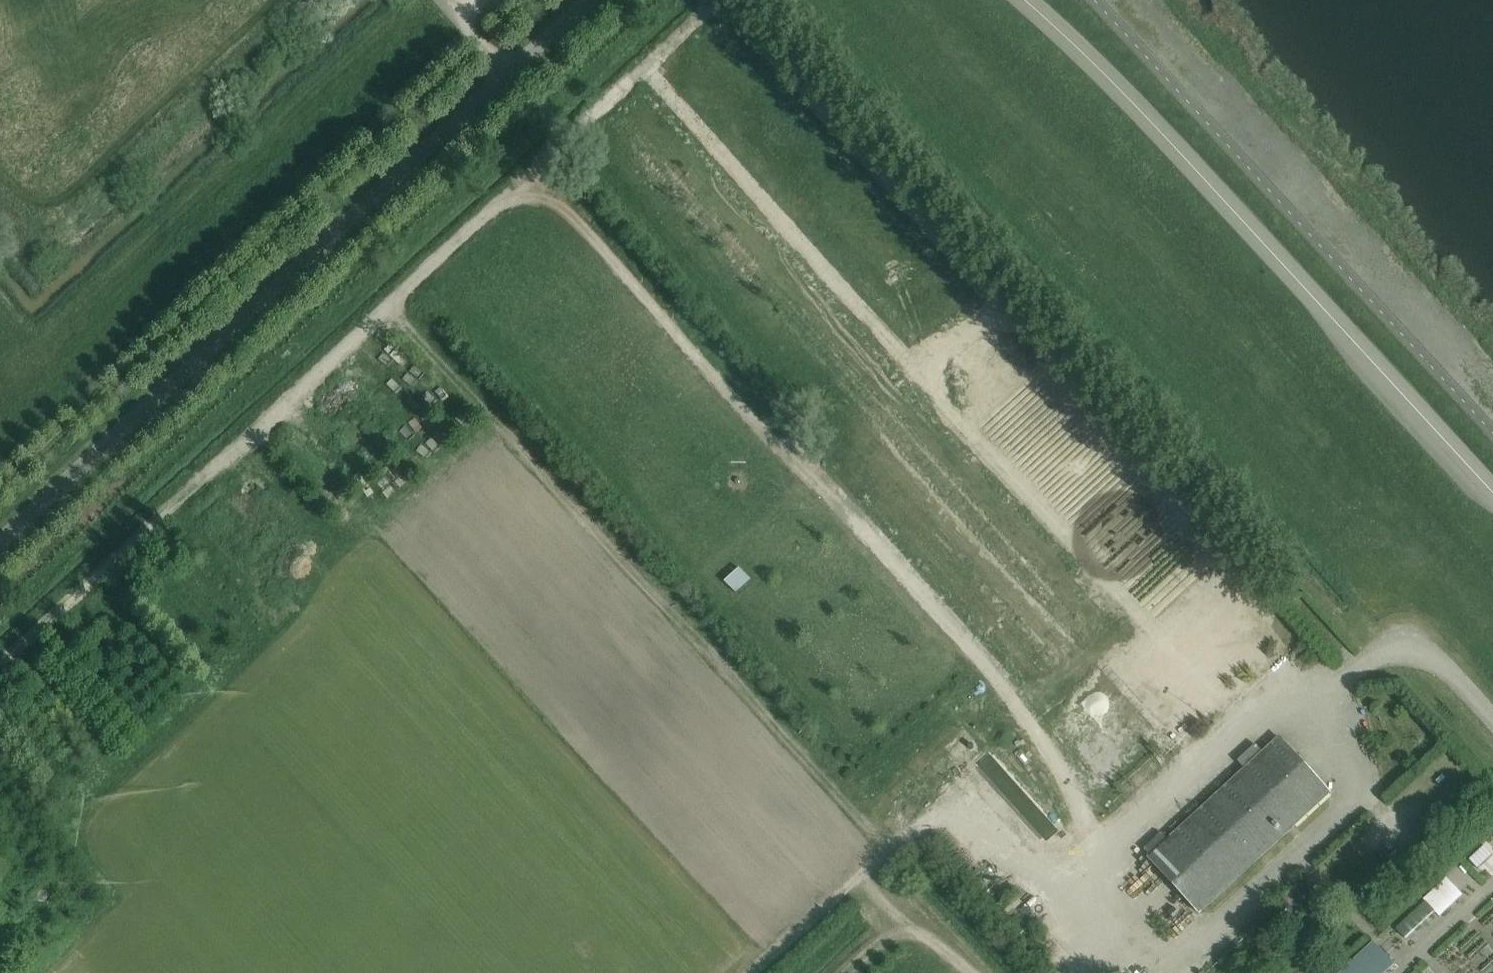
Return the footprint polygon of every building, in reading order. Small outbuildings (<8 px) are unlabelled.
[(1055,804),(976,715),(933,754),(1012,842),(1055,804)] [(1199,913),(1330,793),(1280,738),(1148,859),(1199,913)] [(1405,937),(1437,908),(1423,894),(1392,923),(1405,937)] [(1392,968),(1371,945),(1341,972),(1386,972),(1392,968)]
